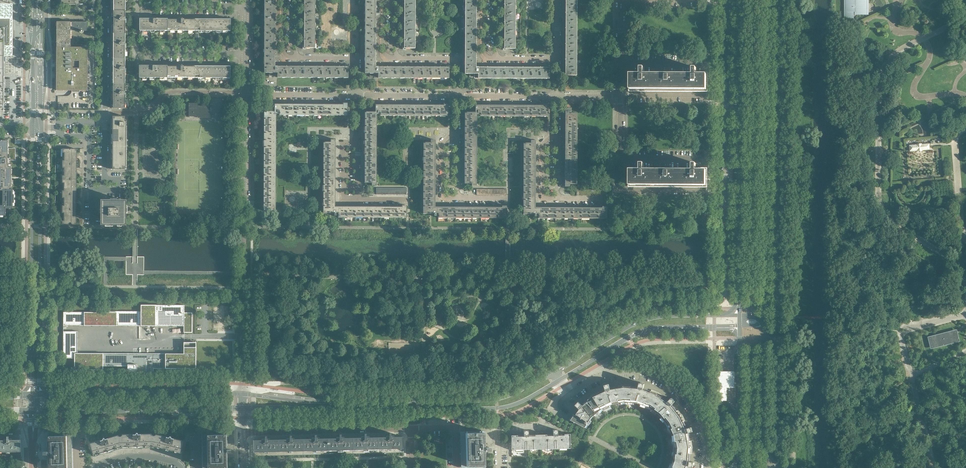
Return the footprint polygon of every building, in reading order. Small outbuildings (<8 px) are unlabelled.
[(126,23),(127,23),(127,19),(126,19),(126,0),(112,0),(112,3),(114,3),(114,19),(112,19),(112,27),(114,27),(113,44),(112,44),(112,52),(113,52),(113,69),(112,69),(112,76),(113,76),(113,93),(112,93),(112,101),(113,101),(113,108),(125,108),(125,97),(126,97),(126,93),(125,93),(125,72),(126,72),(126,73),(126,69),(125,69),(125,47),(126,47),(126,48),(126,44),(125,44),(126,23)] [(274,0),(264,0),(264,14),(264,30),(264,34),(274,34),(274,0)] [(315,0),(305,0),(305,12),(315,12),(315,0)] [(375,0),(365,0),(365,34),(375,34),(375,0)] [(415,0),(405,0),(405,13),(415,13),(415,0)] [(475,0),(465,0),(465,35),(475,35),(475,0)] [(515,0),(505,0),(505,13),(515,13),(515,0)] [(576,5),(576,0),(567,0),(567,36),(576,36),(576,5)] [(867,0),(846,0),(846,14),(853,14),(853,12),(856,12),(856,11),(868,11),(868,3),(867,3),(867,0)] [(315,48),(315,30),(315,12),(305,12),(305,48),(315,48)] [(415,48),(415,31),(415,13),(405,13),(405,48),(415,48)] [(515,49),(515,31),(515,13),(505,13),(505,49),(515,49)] [(8,30),(10,30),(10,18),(0,18),(0,30),(8,30)] [(168,31),(168,19),(155,19),(155,18),(151,18),(151,19),(140,19),(140,31),(168,31)] [(195,31),(195,19),(182,19),(182,18),(183,18),(179,18),(179,19),(168,19),(168,31),(195,31)] [(213,31),(213,19),(195,19),(195,31),(213,31)] [(231,31),(231,19),(213,19),(213,31),(231,31)] [(55,73),(55,77),(56,77),(56,90),(87,90),(88,48),(88,47),(71,47),(71,31),(80,31),(80,32),(84,32),(84,31),(88,31),(88,22),(72,22),(71,22),(57,22),(57,73),(55,73)] [(274,66),(274,34),(264,34),(264,73),(269,73),(269,76),(277,76),(277,68),(277,66),(274,66)] [(375,67),(375,34),(365,34),(365,73),(370,73),(370,77),(378,77),(378,68),(378,67),(375,67)] [(474,67),(475,35),(465,35),(465,53),(465,74),(469,74),(469,77),(478,77),(478,69),(478,67),(474,67)] [(576,75),(576,55),(576,36),(567,36),(566,75),(576,75)] [(167,78),(167,66),(154,66),(154,65),(155,65),(151,65),(151,66),(139,66),(139,78),(167,78)] [(195,78),(195,66),(182,66),(182,65),(178,65),(179,65),(179,66),(167,66),(167,78),(195,78)] [(213,78),(213,66),(195,66),(195,78),(213,78)] [(230,78),(230,66),(213,66),(213,78),(230,78)] [(348,78),(348,68),(277,68),(277,76),(277,77),(312,78),(348,78)] [(449,78),(449,69),(449,68),(446,68),(378,68),(378,77),(378,78),(449,78)] [(549,79),(549,69),(478,69),(478,77),(478,78),(549,79)] [(652,82),(652,75),(652,72),(629,72),(629,82),(635,82),(639,82),(643,82),(647,82),(652,82)] [(660,82),(660,75),(660,72),(652,72),(652,75),(652,82),(656,82),(660,82)] [(673,82),(673,75),(673,72),(660,72),(660,75),(660,82),(664,82),(668,82),(673,82)] [(685,82),(685,75),(685,72),(673,72),(673,75),(673,82),(677,82),(681,82),(685,82)] [(708,82),(708,72),(685,72),(685,75),(685,82),(689,82),(694,82),(698,82),(702,82),(708,82)] [(210,115),(210,110),(210,106),(198,106),(198,103),(189,103),(189,117),(198,117),(198,115),(210,115)] [(313,115),(313,106),(275,105),(275,111),(275,113),(279,113),(279,115),(313,115)] [(347,115),(347,106),(344,106),(343,106),(313,106),(313,115),(347,115)] [(414,116),(414,106),(375,106),(375,112),(375,114),(380,114),(380,116),(414,116)] [(448,116),(448,106),(445,106),(414,106),(414,116),(448,116)] [(514,116),(514,107),(475,106),(475,112),(475,114),(480,114),(480,116),(514,116)] [(548,116),(548,107),(545,107),(514,107),(514,116),(548,116)] [(577,148),(577,113),(571,113),(571,108),(565,108),(565,113),(566,113),(566,148),(577,148)] [(274,211),(275,113),(275,111),(264,111),(264,211),(274,211)] [(375,183),(375,116),(375,114),(375,112),(365,112),(364,183),(375,183)] [(475,183),(475,114),(475,112),(465,112),(464,183),(475,183)] [(125,166),(125,139),(125,126),(126,126),(127,126),(126,126),(126,121),(127,121),(126,121),(125,121),(125,116),(113,116),(113,170),(125,170),(125,169),(126,169),(126,167),(126,166),(125,166)] [(3,191),(2,196),(2,205),(0,205),(0,217),(0,215),(6,215),(6,208),(13,208),(13,203),(14,203),(14,195),(13,195),(13,189),(10,189),(10,187),(12,187),(12,184),(11,184),(11,181),(12,181),(12,177),(11,177),(11,173),(12,173),(12,169),(11,169),(11,167),(9,167),(9,164),(8,164),(8,160),(16,160),(16,148),(8,148),(8,143),(8,140),(1,140),(1,141),(0,141),(0,191),(3,191)] [(334,206),(334,166),(334,142),(323,142),(323,213),(331,213),(334,213),(334,215),(336,215),(336,213),(338,213),(338,208),(338,206),(334,206)] [(434,207),(434,167),(434,142),(423,142),(423,213),(434,213),(434,214),(434,216),(436,216),(436,214),(436,213),(438,213),(438,208),(438,207),(434,207)] [(534,207),(534,166),(534,143),(523,143),(523,214),(534,214),(534,216),(536,216),(536,214),(538,214),(538,209),(538,207),(534,207)] [(577,184),(577,148),(566,148),(566,184),(577,184)] [(76,158),(76,155),(76,149),(63,149),(63,164),(76,164),(76,158)] [(76,173),(76,170),(76,164),(63,164),(63,179),(76,179),(76,173)] [(651,178),(651,171),(651,167),(629,167),(629,177),(634,177),(639,177),(643,177),(647,178),(651,178)] [(660,178),(660,171),(660,167),(651,167),(651,171),(651,178),(655,178),(660,178)] [(672,178),(672,171),(672,168),(660,167),(660,171),(660,178),(664,178),(668,178),(672,178)] [(685,178),(685,171),(685,168),(672,168),(672,171),(672,178),(676,178),(681,178),(685,178)] [(707,178),(707,168),(685,168),(685,171),(685,178),(689,178),(693,178),(697,178),(702,178),(707,178)] [(76,188),(76,185),(76,179),(63,179),(63,194),(76,194),(76,188)] [(76,203),(76,200),(76,194),(63,194),(63,209),(76,209),(76,203)] [(126,225),(126,201),(102,201),(102,225),(126,225)] [(372,217),(372,208),(338,208),(338,213),(338,217),(372,217)] [(406,218),(406,208),(403,208),(372,208),(372,217),(406,218)] [(472,208),(438,208),(438,213),(438,218),(472,218),(472,208)] [(506,218),(506,208),(503,208),(503,209),(472,208),(472,218),(506,218)] [(76,218),(76,215),(76,209),(63,209),(63,225),(76,225),(76,218)] [(572,218),(572,209),(538,209),(538,214),(538,218),(572,218)] [(606,219),(606,209),(603,209),(572,209),(572,218),(606,219)] [(63,312),(63,326),(184,326),(184,332),(192,332),(192,313),(184,313),(184,305),(141,305),(141,311),(108,311),(108,312),(63,312)] [(196,347),(184,347),(184,354),(78,353),(78,331),(63,331),(63,344),(65,344),(65,355),(75,355),(74,370),(103,370),(103,366),(128,366),(128,373),(154,373),(154,369),(196,369),(196,347)] [(954,343),(951,331),(939,334),(940,337),(938,338),(938,337),(937,337),(936,336),(935,336),(934,337),(933,337),(932,337),(931,338),(931,339),(930,339),(930,340),(930,341),(930,342),(930,343),(930,344),(931,344),(931,345),(932,345),(932,346),(933,346),(934,346),(935,347),(935,346),(936,346),(937,346),(938,345),(939,345),(939,344),(939,343),(941,343),(942,346),(954,343)] [(735,372),(719,372),(719,387),(735,387),(735,372)] [(649,409),(658,392),(652,390),(650,392),(646,391),(643,389),(645,384),(643,384),(643,383),(640,382),(639,388),(636,389),(636,388),(631,388),(631,385),(625,384),(626,404),(629,404),(629,402),(634,402),(634,403),(638,403),(641,404),(642,404),(646,406),(646,408),(649,409)] [(626,404),(625,384),(618,386),(619,389),(614,389),(611,389),(609,384),(607,385),(607,384),(605,385),(607,391),(604,393),(600,394),(599,392),(593,394),(603,411),(606,410),(605,408),(605,407),(610,405),(610,406),(613,404),(617,403),(622,402),(622,403),(622,404),(625,404),(626,404)] [(727,401),(727,387),(717,387),(717,401),(727,401)] [(676,412),(673,408),(671,405),(675,401),(674,400),(674,399),(672,398),(668,402),(665,401),(661,398),(663,396),(658,392),(649,409),(652,411),(653,410),(653,409),(657,412),(660,415),(662,418),(663,417),(666,421),(665,421),(664,423),(666,425),(683,415),(678,410),(676,412)] [(595,414),(599,411),(599,412),(600,413),(603,411),(593,394),(587,399),(589,401),(586,404),(583,406),(579,402),(578,403),(577,403),(575,405),(580,409),(579,412),(578,412),(576,416),(573,414),(569,419),(574,422),(575,423),(576,423),(587,429),(587,428),(589,426),(587,425),(587,424),(590,420),(592,417),(595,415),(595,414)] [(693,432),(692,430),(693,430),(692,427),(686,429),(684,426),(685,426),(683,422),(685,421),(683,415),(666,425),(668,428),(669,428),(670,427),(672,432),(671,432),(673,436),(674,439),(675,444),(674,444),(673,445),(673,448),(693,447),(691,441),(689,441),(688,437),(688,433),(693,432)] [(570,443),(570,435),(570,434),(564,434),(564,437),(559,437),(559,436),(558,435),(557,434),(557,430),(555,430),(555,429),(552,429),(553,435),(552,435),(551,436),(551,437),(546,438),(546,434),(540,435),(540,436),(541,449),(544,449),(544,448),(552,448),(552,449),(559,449),(559,448),(566,448),(566,449),(570,448),(570,445),(571,444),(570,443)] [(541,449),(540,436),(540,435),(535,435),(535,438),(530,438),(530,437),(529,436),(528,435),(528,430),(526,431),(526,430),(523,430),(523,435),(523,436),(522,437),(522,438),(517,438),(517,435),(511,435),(511,445),(510,445),(511,446),(511,450),(515,450),(515,449),(522,449),(522,450),(530,449),(537,449),(541,449)] [(489,451),(489,448),(485,448),(484,431),(460,432),(461,467),(485,467),(485,451),(489,451)] [(181,454),(184,441),(172,438),(171,438),(171,437),(171,436),(170,436),(169,436),(169,437),(168,437),(154,434),(139,434),(138,434),(138,433),(137,433),(136,433),(136,434),(135,434),(122,435),(122,447),(132,447),(132,448),(136,448),(136,446),(138,446),(138,448),(142,448),(142,446),(152,446),(162,448),(162,450),(165,451),(166,449),(168,450),(168,451),(171,452),(172,451),(180,453),(179,454),(181,454)] [(231,450),(227,450),(226,433),(202,434),(203,467),(227,467),(227,453),(231,453),(231,450)] [(403,452),(402,437),(391,437),(391,436),(390,436),(390,433),(389,433),(389,436),(388,436),(388,437),(377,437),(378,453),(403,452)] [(72,434),(47,435),(47,451),(43,452),(44,455),(48,455),(48,467),(72,467),(72,434)] [(353,454),(352,438),(341,438),(341,437),(341,434),(339,434),(339,437),(338,437),(338,438),(328,438),(328,454),(353,454)] [(378,453),(377,437),(366,437),(366,436),(366,434),(364,434),(364,436),(363,436),(363,437),(352,438),(353,454),(378,453)] [(122,447),(122,435),(120,435),(106,439),(106,438),(105,439),(105,438),(104,438),(103,438),(103,439),(102,440),(90,444),(94,457),(95,456),(95,455),(103,452),(103,454),(107,453),(106,451),(109,451),(109,452),(112,451),(112,450),(122,447)] [(303,455),(303,439),(292,439),(292,438),(291,438),(291,435),(289,435),(289,438),(289,439),(278,440),(278,455),(303,455)] [(328,454),(328,438),(317,439),(317,437),(316,437),(316,435),(314,435),(314,437),(314,439),(303,439),(303,455),(328,454)] [(21,440),(10,440),(10,439),(9,439),(9,436),(7,436),(7,439),(7,440),(0,440),(0,456),(21,456),(21,440)] [(278,455),(278,440),(267,440),(267,439),(266,439),(266,436),(265,436),(265,439),(264,439),(264,440),(253,440),(253,456),(278,455)] [(695,463),(689,461),(689,458),(689,454),(692,454),(693,447),(673,448),(673,451),(675,451),(675,452),(675,457),(674,456),(674,460),(673,464),(672,467),(686,467),(688,466),(693,467),(694,465),(695,463)]
